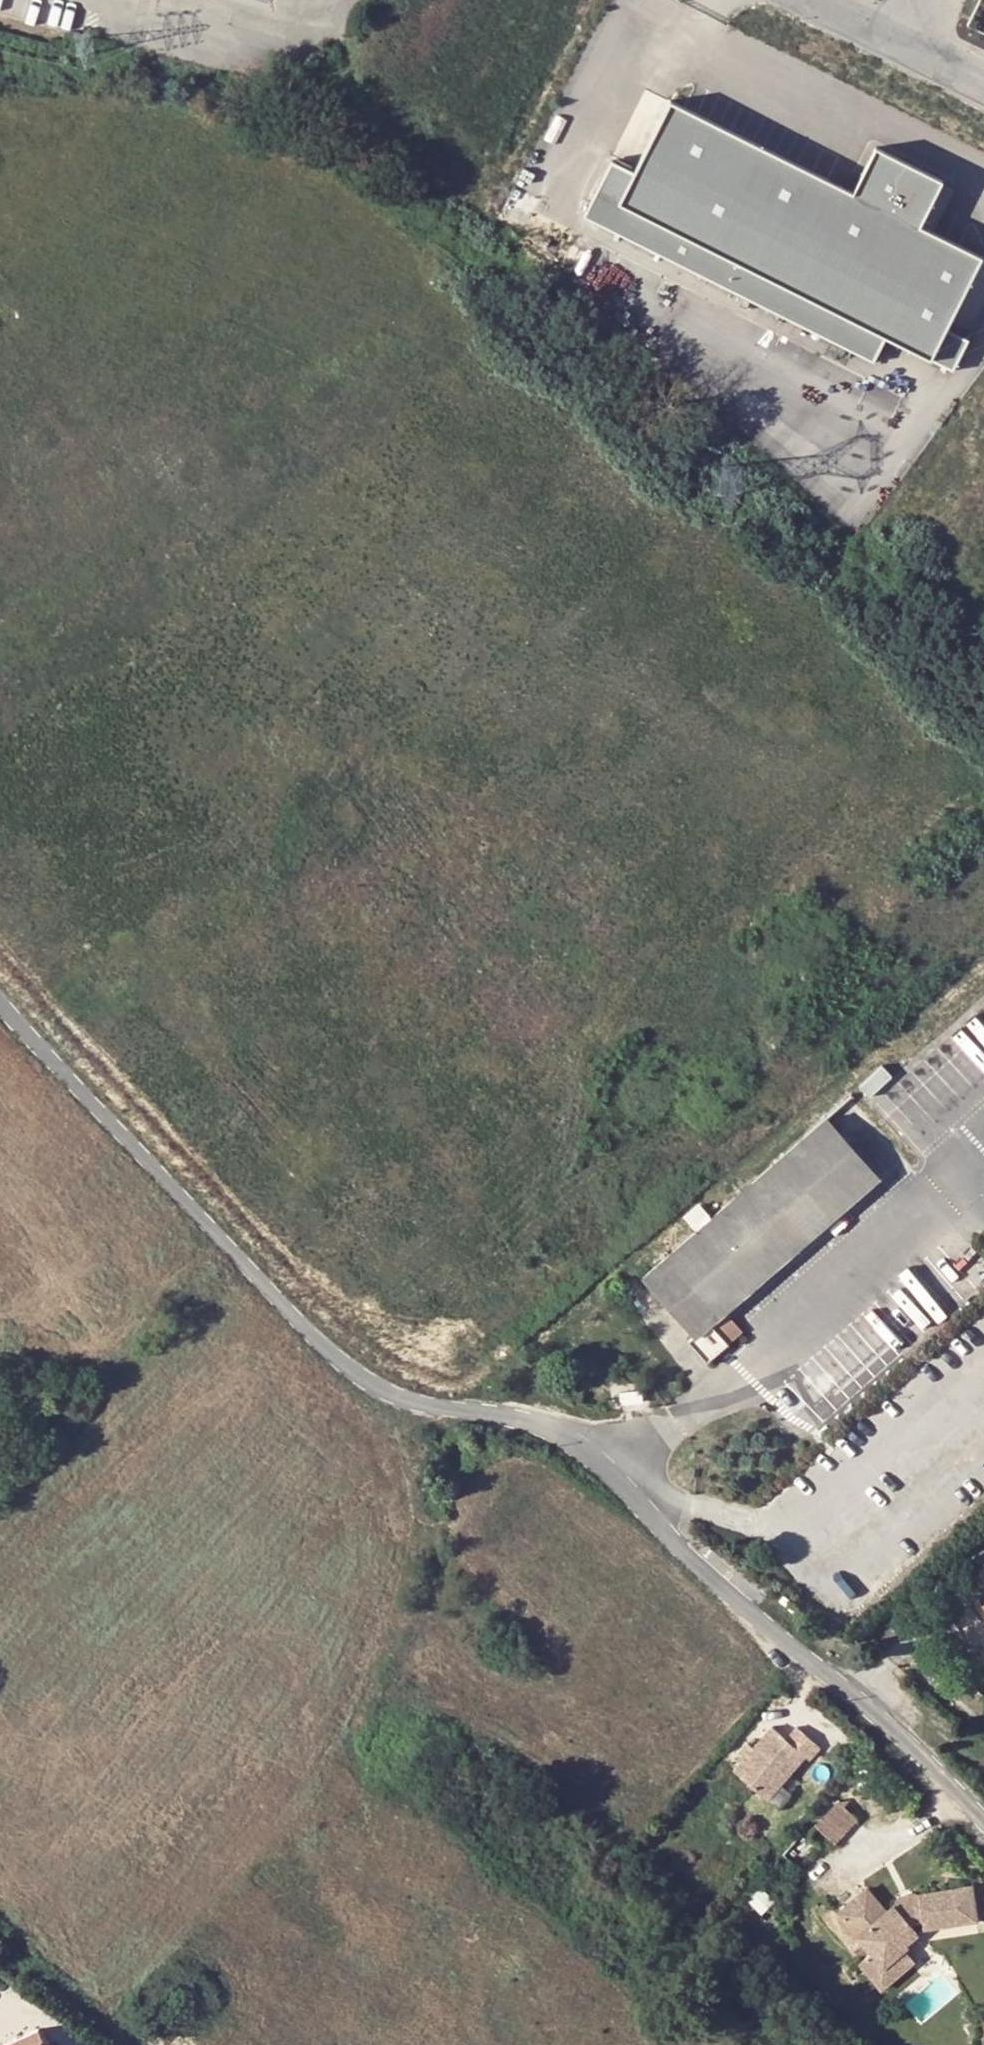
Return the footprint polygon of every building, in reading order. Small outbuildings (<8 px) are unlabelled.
[(612,160),(584,216),(875,361),(887,337),(954,370),(970,339),(948,327),(983,256),(921,224),(943,180),(876,146),(853,191),(670,99),(634,171),(612,160)] [(647,1278),(698,1338),(726,1315),(882,1179),(830,1119),(647,1278)] [(742,1334),(726,1315),(698,1338),(691,1344),(708,1364),(742,1334)] [(724,1753),(758,1782),(796,1738),(800,1741),(810,1729),(787,1709),(777,1721),(763,1709),(743,1731),(735,1741),(724,1753)] [(730,1736),(735,1741),(743,1731),(738,1726),(730,1736)] [(805,1810),(824,1829),(848,1802),(829,1783),(805,1810)] [(875,1898),(856,1876),(825,1903),(859,1944),(872,1958),(894,1942),(899,1937),(897,1935),(908,1925),(900,1916),(910,1912),(911,1921),(967,1912),(962,1875),(904,1884),(899,1880),(883,1886),(882,1892),(875,1898)] [(894,1942),(872,1958),(859,1944),(846,1955),(869,1982),(903,1952),(894,1942)] [(39,2030),(5,2044),(46,2044),(39,2030)]
